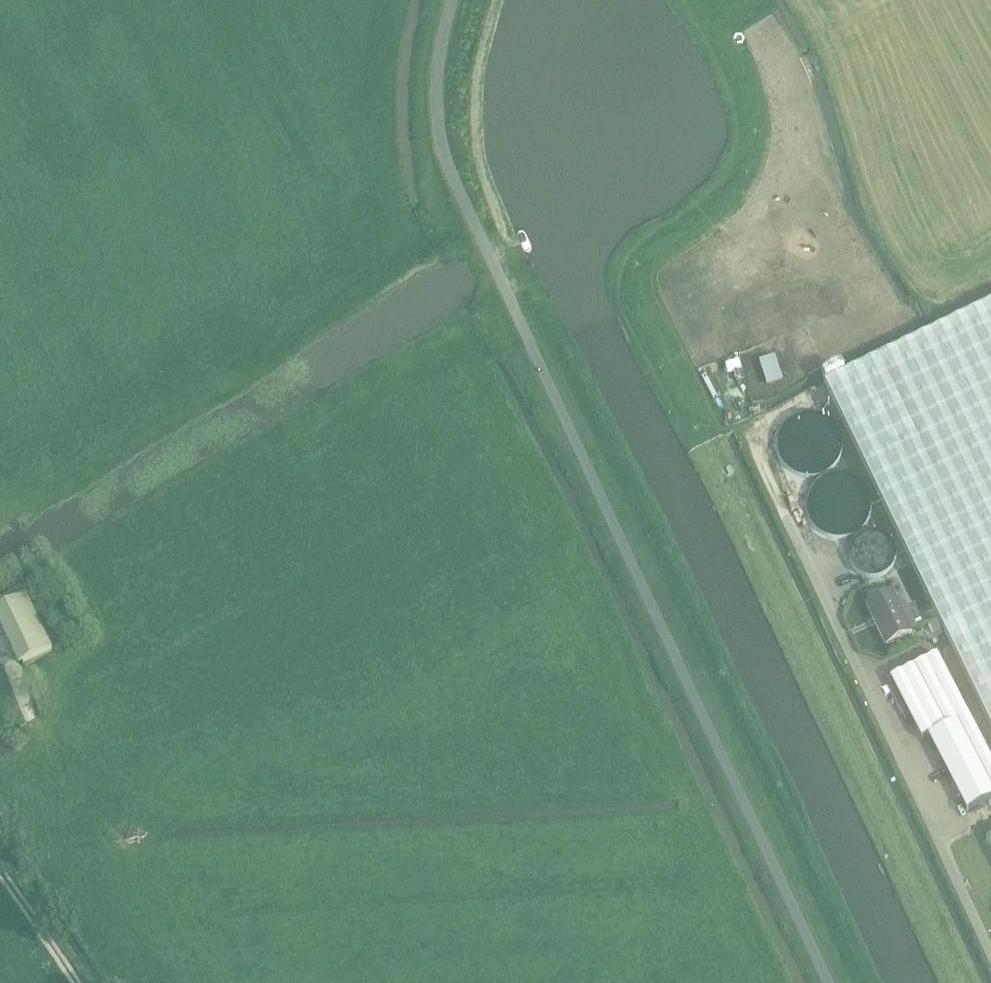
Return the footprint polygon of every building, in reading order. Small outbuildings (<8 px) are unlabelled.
[(827,389),(914,572),(953,648),(990,728),(990,304),(827,389)] [(721,434),(708,441),(712,449),(725,442),(721,434)] [(892,593),(866,606),(886,647),(912,635),(910,632),(917,629),(904,602),(897,605),(892,593)] [(927,624),(931,633),(941,629),(936,619),(927,624)] [(939,655),(915,667),(891,679),(923,740),(929,737),(968,811),(990,800),(990,757),(939,655)]
